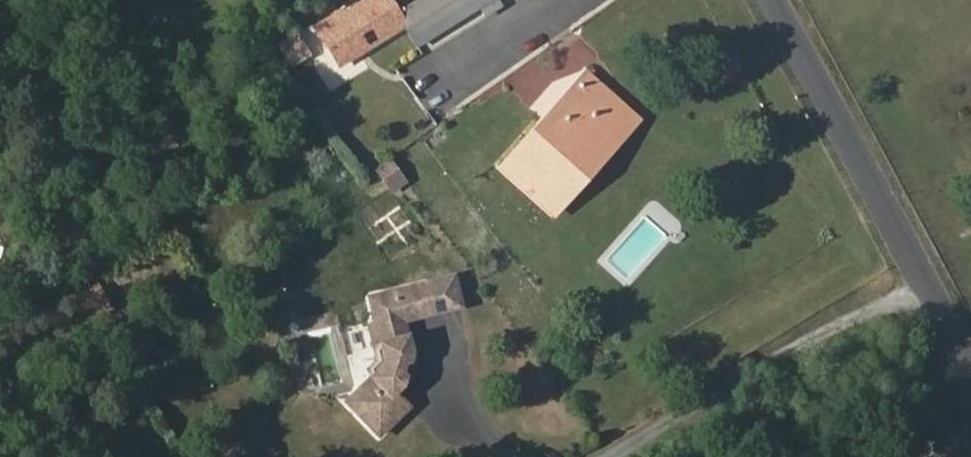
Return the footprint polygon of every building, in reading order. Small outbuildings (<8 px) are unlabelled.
[(344,14),(320,29),(346,63),(406,28),(399,16),(388,0),(373,0),(347,17),(344,14)] [(419,48),(478,11),(471,0),(424,0),(399,16),(406,28),(419,48)] [(505,7),(501,0),(471,0),(478,11),(483,19),(505,7)] [(339,67),(346,63),(320,29),(317,31),(339,67)] [(586,77),(502,172),(545,210),(630,115),(586,77)] [(555,220),(640,125),(630,115),(545,210),(555,220)] [(458,273),(434,279),(441,312),(466,306),(458,273)] [(78,292),(92,317),(115,304),(101,279),(78,292)] [(402,287),(405,298),(378,306),(382,317),(376,328),(378,340),(386,337),(391,357),(378,377),(352,404),(381,435),(410,408),(402,395),(409,385),(420,353),(406,330),(404,321),(441,312),(434,279),(402,287)] [(402,287),(376,295),(378,306),(405,298),(402,287)] [(380,357),(370,370),(378,377),(391,357),(386,337),(378,340),(380,357)]
